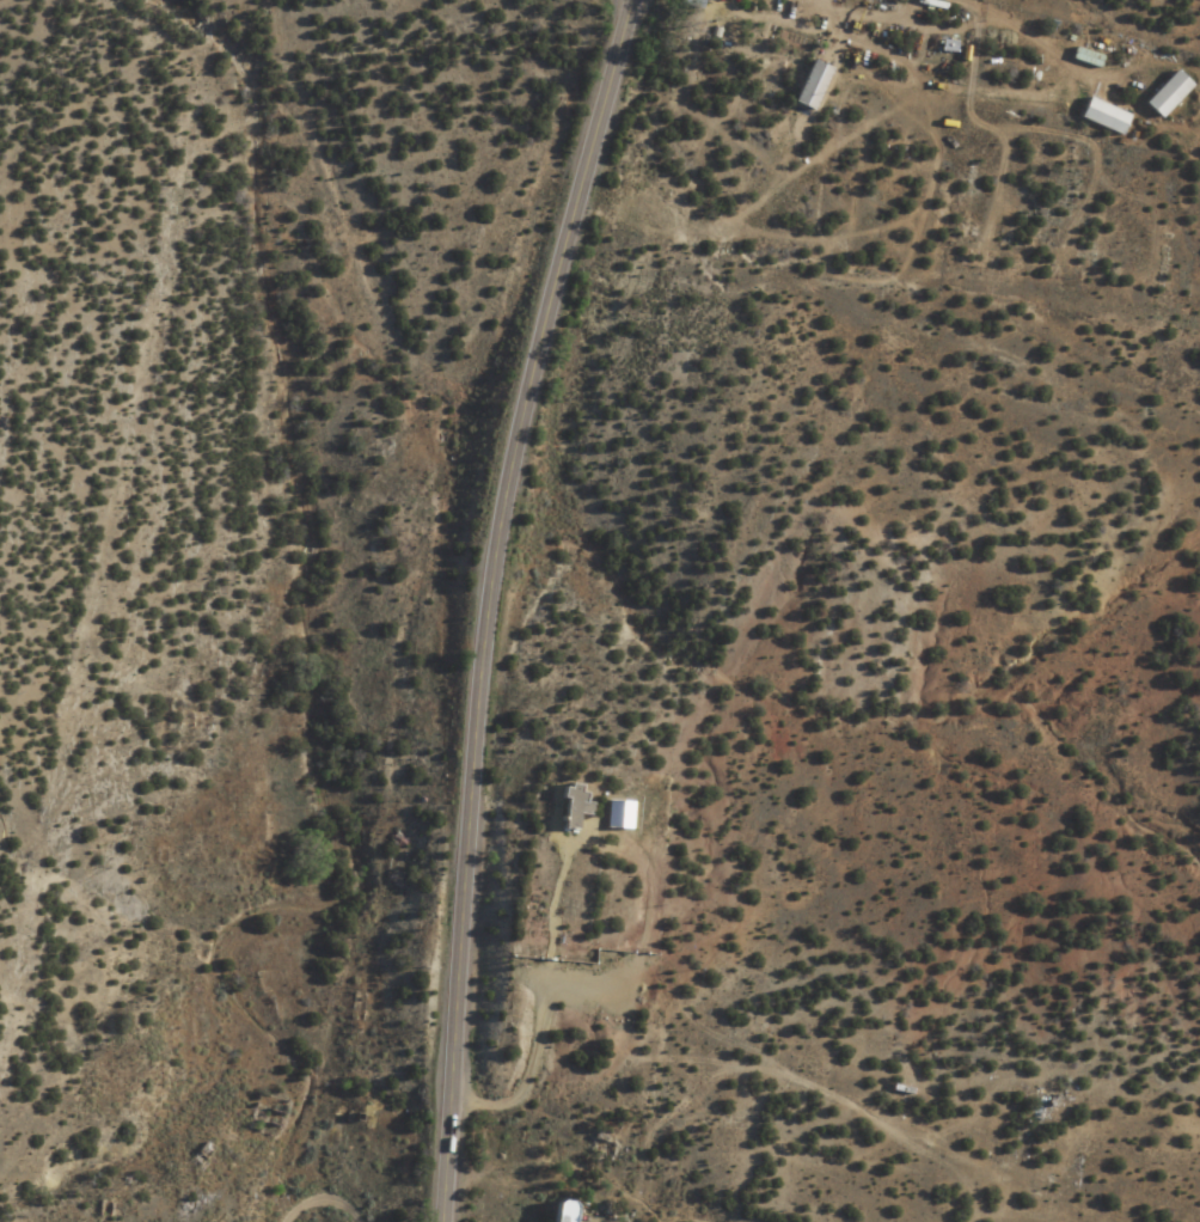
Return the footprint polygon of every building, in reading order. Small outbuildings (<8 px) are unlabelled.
[(702,0),(674,0),(673,3),(697,12),(702,0)] [(955,53),(956,43),(943,40),(941,51),(955,53)] [(573,829),(575,812),(586,813),(587,802),(578,801),(580,792),(573,790),(574,784),(564,782),(562,787),(557,786),(555,796),(561,796),(558,826),(568,827),(573,829)] [(571,1202),(549,1200),(547,1221),(570,1221),(571,1202)]
